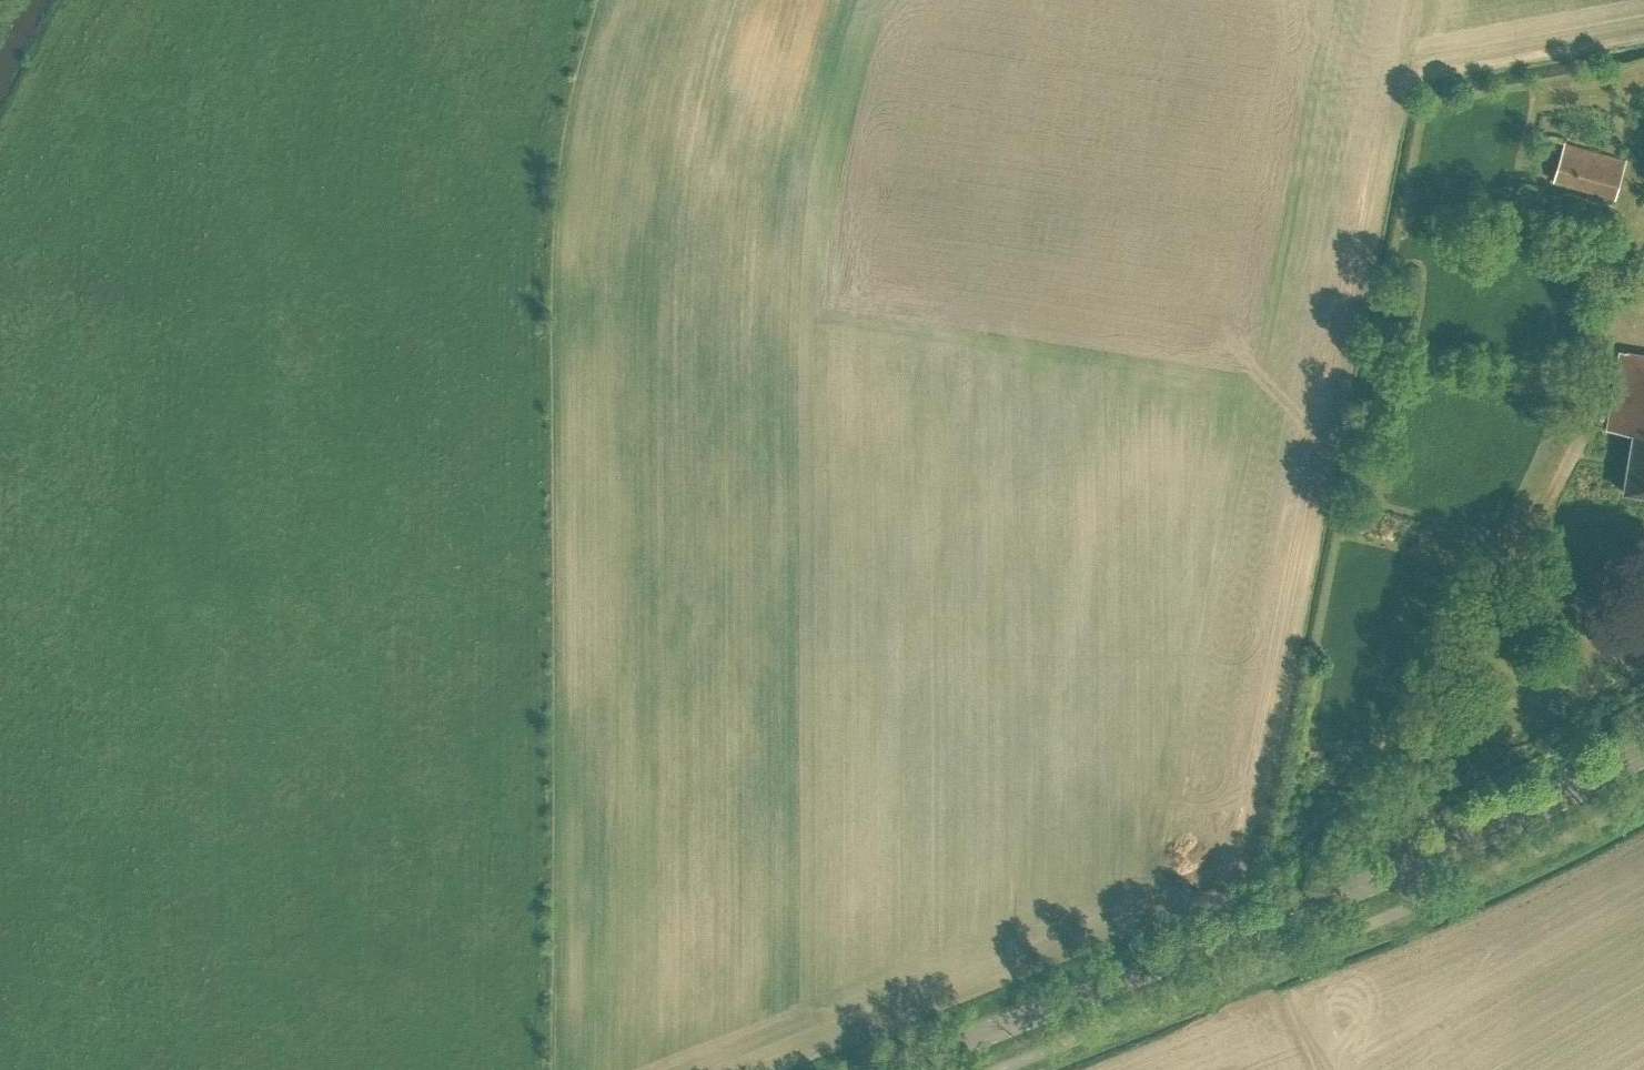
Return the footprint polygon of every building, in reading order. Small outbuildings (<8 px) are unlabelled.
[(1567,144),(1557,182),(1618,198),(1628,160),(1567,144)] [(1625,492),(1643,496),(1643,355),(1621,351),(1607,430),(1634,435),(1625,492)]
